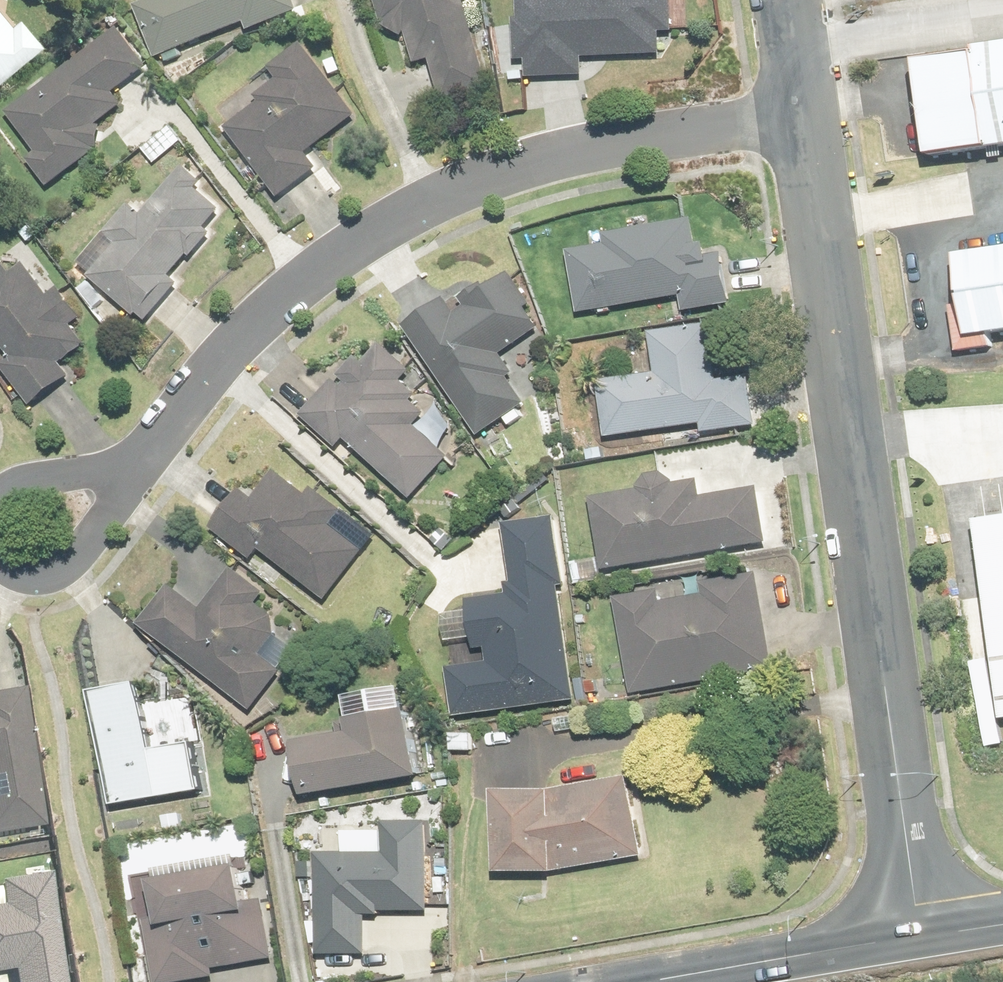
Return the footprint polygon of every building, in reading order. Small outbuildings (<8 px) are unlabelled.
[(159,7),(106,26),(126,82),(233,43),(218,0),(156,0),(159,7)] [(353,57),(378,51),(385,87),(405,83),(414,130),(463,120),(454,73),(447,37),(449,36),(441,0),(340,0),(353,57)] [(546,104),(546,81),(647,78),(645,8),(489,13),(491,83),(498,82),(498,105),(546,104)] [(903,53),(920,157),(1002,143),(1002,37),(903,53)] [(83,114),(118,86),(87,48),(0,117),(0,168),(4,173),(0,176),(0,186),(17,212),(67,174),(74,148),(78,139),(94,126),(88,119),(90,117),(88,118),(83,114)] [(0,56),(0,72),(9,64),(0,56)] [(291,172),(286,162),(323,138),(270,59),(231,84),(245,105),(188,150),(247,223),(297,186),(291,172)] [(108,236),(98,228),(42,290),(105,346),(158,287),(160,288),(198,239),(141,194),(108,236)] [(568,249),(571,267),(536,271),(545,337),(650,324),(651,333),(702,326),(695,274),(673,277),(670,254),(664,255),(661,237),(568,249)] [(948,249),(961,331),(1002,324),(1002,241),(948,249)] [(61,358),(75,348),(15,266),(2,276),(0,273),(0,403),(8,413),(69,369),(61,358)] [(391,397),(412,387),(445,456),(496,432),(462,361),(504,339),(478,290),(366,349),(391,397)] [(677,412),(677,402),(689,401),(683,346),(620,352),(625,396),(568,399),(572,463),(680,455),(720,455),(719,412),(677,412)] [(351,365),(312,403),(301,396),(261,437),(303,477),(315,465),(377,517),(412,475),(378,446),(389,434),(374,404),(351,365)] [(241,492),(215,520),(203,509),(171,546),(213,582),(220,573),(241,591),(241,592),(281,626),(308,595),(328,572),(296,542),(307,531),(277,505),(267,516),(241,492)] [(728,503),(563,522),(571,598),(737,579),(728,503)] [(962,515),(995,723),(1002,722),(1002,509),(962,515)] [(439,682),(411,685),(416,735),(540,721),(535,671),(532,671),(520,542),(470,546),(477,618),(432,623),(439,682)] [(259,637),(200,587),(165,628),(145,610),(113,647),(211,733),(243,696),(223,679),(259,637)] [(730,599),(583,618),(596,718),(743,699),(730,599)] [(132,827),(131,824),(171,818),(157,727),(117,733),(111,698),(61,706),(81,835),(132,827)] [(320,736),(323,754),(261,762),(269,824),(391,809),(383,747),(382,747),(379,727),(320,736)] [(9,853),(0,775),(0,854),(9,853)] [(599,794),(465,810),(475,897),(609,881),(599,794)] [(323,876),(284,875),(282,975),(331,976),(332,928),(397,931),(400,878),(395,878),(397,847),(354,844),(352,876),(323,875),(323,876)] [(217,941),(209,887),(125,899),(133,953),(119,955),(123,981),(237,981),(230,939),(217,941)] [(19,898),(0,900),(0,981),(30,981),(19,898)]
